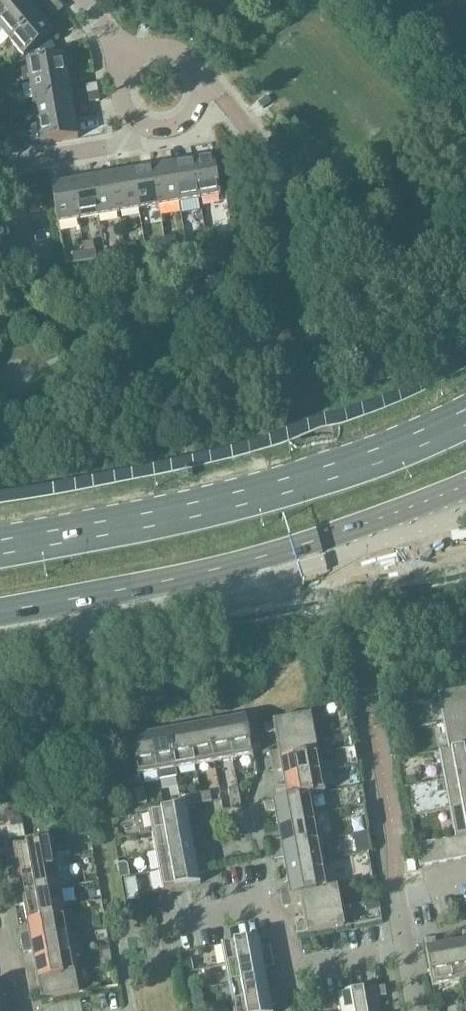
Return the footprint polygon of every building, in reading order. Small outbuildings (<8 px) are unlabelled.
[(27,2),(25,0),(0,0),(0,25),(27,2)] [(49,10),(58,3),(56,0),(48,0),(44,4),(49,10)] [(11,42),(40,18),(27,2),(0,25),(0,29),(11,42)] [(58,3),(49,10),(55,17),(64,10),(58,3)] [(24,59),(28,55),(49,38),(54,34),(40,18),(11,42),(24,59)] [(26,63),(30,84),(68,78),(64,57),(59,58),(49,38),(28,55),(31,62),(26,63)] [(30,84),(34,104),(71,98),(68,78),(30,84)] [(86,87),(87,95),(99,93),(97,85),(86,87)] [(99,93),(87,95),(89,104),(100,102),(99,93)] [(34,104),(37,124),(75,118),(71,98),(34,104)] [(75,118),(37,124),(41,145),(78,139),(75,118)] [(214,159),(193,163),(199,201),(220,197),(214,159)] [(193,163),(173,166),(179,204),(199,201),(193,163)] [(173,166),(153,170),(159,208),(179,204),(173,166)] [(153,170),(133,173),(139,211),(159,208),(153,170)] [(133,173),(112,177),(119,214),(139,211),(133,173)] [(112,177),(92,180),(99,218),(119,214),(112,177)] [(92,180),(72,184),(79,221),(99,218),(92,180)] [(79,221),(72,184),(51,187),(58,225),(79,221)] [(216,231),(205,233),(206,241),(218,239),(216,231)] [(194,235),(195,243),(206,241),(205,233),(194,235)] [(176,238),(165,240),(166,248),(177,246),(176,238)] [(153,242),(155,250),(166,248),(165,240),(153,242)] [(136,245),(125,247),(126,255),(137,253),(136,245)] [(126,255),(125,247),(113,248),(115,257),(126,255)] [(95,251),(84,253),(86,262),(97,260),(95,251)] [(86,262),(84,253),(73,255),(75,264),(86,262)] [(443,723),(465,719),(465,688),(438,693),(443,723)] [(275,734),(277,743),(315,736),(311,716),(273,723),(274,724),(264,725),(266,735),(275,734)] [(226,722),(233,760),(252,756),(246,719),(226,722)] [(448,750),(449,751),(465,748),(465,719),(443,723),(448,750)] [(233,760),(226,722),(207,726),(214,763),(233,760)] [(207,726),(188,729),(195,767),(214,763),(207,726)] [(188,729),(169,733),(176,770),(195,767),(188,729)] [(150,736),(157,774),(176,770),(169,733),(150,736)] [(157,774),(150,736),(130,740),(137,777),(157,774)] [(269,753),(271,763),(318,755),(315,736),(277,743),(279,752),(269,753)] [(444,782),(465,778),(465,748),(449,751),(448,750),(439,752),(444,782)] [(282,771),(284,780),(321,774),(318,755),(271,763),(273,773),(282,771)] [(276,791),(278,801),(311,795),(311,796),(325,793),(321,774),(284,780),(285,790),(276,791)] [(450,810),(465,807),(465,778),(444,782),(450,810)] [(134,787),(137,806),(147,804),(143,785),(134,787)] [(228,790),(232,810),(241,808),(238,788),(228,790)] [(190,797),(192,806),(212,803),(210,793),(190,797)] [(275,812),(278,831),(297,828),(295,818),(314,815),(311,796),(311,795),(278,801),(273,802),(273,803),(264,804),(266,814),(275,812)] [(450,810),(455,839),(459,838),(465,837),(465,807),(450,810)] [(149,814),(152,834),(199,826),(197,816),(188,818),(186,808),(149,814)] [(271,842),(272,851),(319,843),(314,815),(295,818),(297,828),(278,831),(280,840),(271,842)] [(152,834),(156,853),(193,846),(192,837),(201,836),(199,826),(152,834)] [(16,858),(19,877),(38,873),(36,864),(55,861),(51,841),(14,847),(14,849),(4,850),(6,860),(16,858)] [(284,860),(287,878),(305,875),(304,865),(323,862),(319,843),(272,851),(274,861),(284,860)] [(156,853),(159,872),(206,863),(204,854),(195,855),(193,846),(156,853)] [(11,888),(13,897),(60,889),(55,861),(36,864),(38,873),(19,877),(21,886),(11,888)] [(279,889),(281,899),(328,890),(328,889),(323,862),(304,865),(305,875),(287,878),(289,887),(279,889)] [(206,863),(159,872),(163,892),(200,885),(198,875),(208,873),(206,863)] [(302,905),(304,914),(341,907),(337,888),(328,889),(328,890),(281,899),(283,909),(302,905)] [(24,906),(28,924),(46,921),(45,911),(63,908),(60,889),(13,897),(15,907),(24,906)] [(341,907),(304,914),(305,923),(296,925),(297,935),(307,933),(307,934),(345,927),(341,907)] [(29,933),(20,935),(21,944),(68,935),(63,908),(45,911),(46,921),(28,924),(29,933)] [(446,946),(449,965),(458,963),(462,982),(465,982),(465,933),(462,934),(464,943),(446,946)] [(33,953),(34,962),(72,955),(82,953),(78,934),(68,935),(21,944),(23,955),(33,953)] [(261,950),(259,939),(221,946),(225,966),(272,958),(270,948),(261,950)] [(449,965),(446,946),(437,948),(435,939),(425,940),(427,950),(426,950),(433,988),(462,982),(458,963),(449,965)] [(26,973),(28,983),(75,974),(72,955),(34,962),(36,971),(26,973)] [(274,968),(272,958),(225,966),(228,985),(266,978),(264,969),(274,968)] [(75,974),(28,983),(30,992),(39,991),(41,1001),(79,994),(75,974)] [(228,985),(232,1004),(279,995),(277,986),(268,987),(266,978),(228,985)] [(3,1006),(2,997),(11,995),(9,985),(0,987),(0,1007),(3,1006)] [(341,1010),(361,1010),(379,1008),(377,999),(387,997),(385,987),(376,989),(375,988),(338,995),(341,1010)] [(232,1004),(233,1010),(272,1010),(271,1007),(281,1005),(279,995),(232,1004)]
